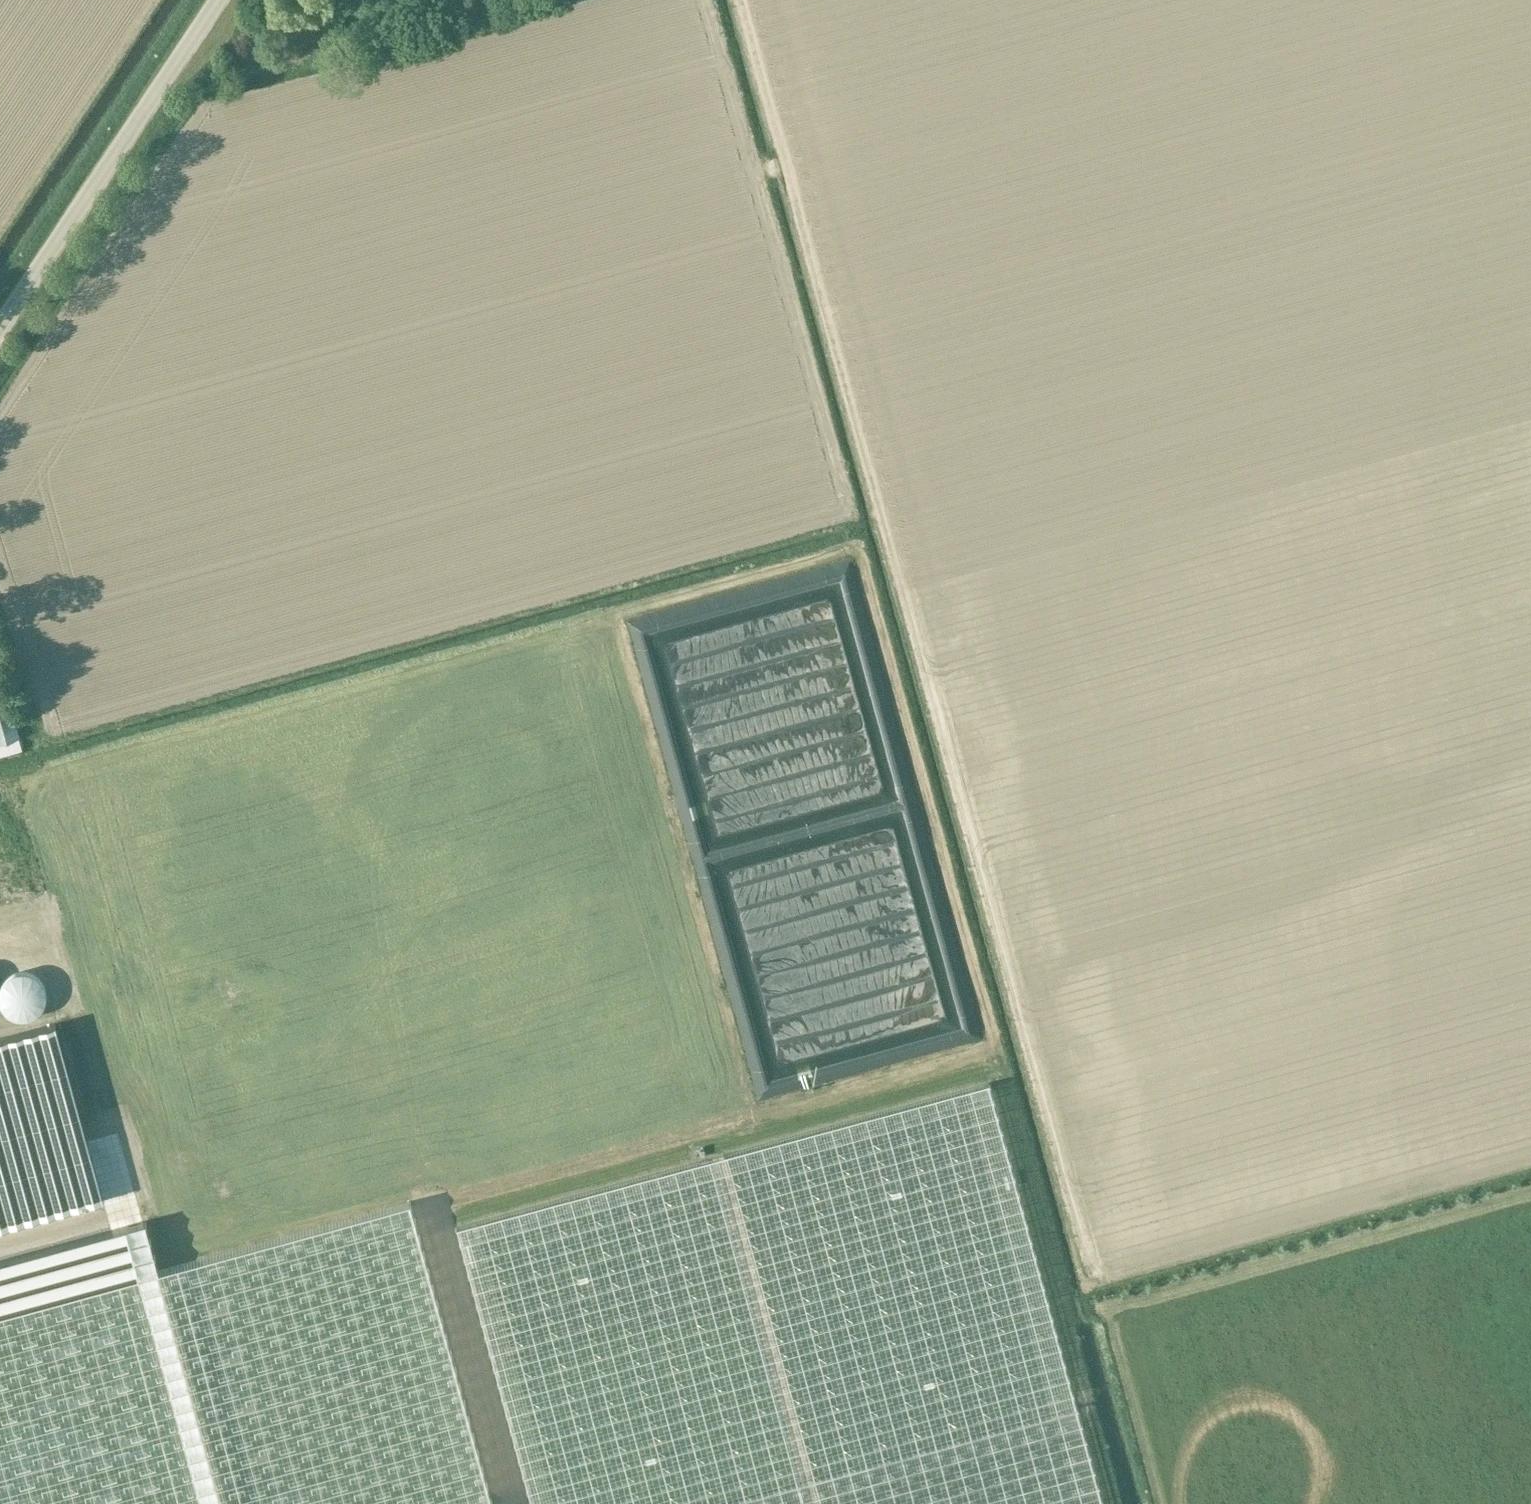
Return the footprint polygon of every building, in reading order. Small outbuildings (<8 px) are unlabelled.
[(10,704),(0,707),(0,742),(19,737),(10,704)] [(101,1200),(53,1024),(0,1039),(0,1227),(101,1200)] [(988,1083),(456,1227),(532,1503),(718,1503),(1076,1407),(1074,1401),(988,1083)] [(705,1155),(703,1147),(692,1150),(694,1158),(705,1155)] [(414,1220),(409,1202),(158,1270),(144,1221),(0,1260),(0,1503),(492,1503),(414,1220)] [(1076,1407),(718,1503),(1102,1503),(1076,1407)]
